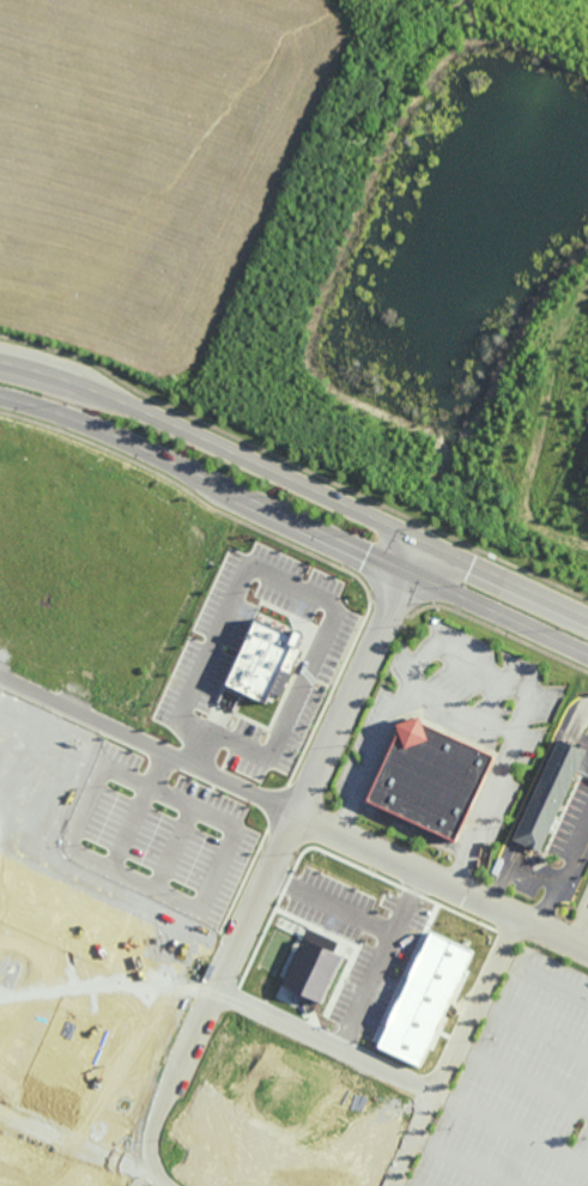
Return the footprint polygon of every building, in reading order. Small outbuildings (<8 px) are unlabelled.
[(266,703),(268,700),(273,702),(277,694),(280,695),(302,648),(297,647),(304,633),(297,630),(293,636),(257,619),(226,684),(266,703)] [(394,726),(418,718),(420,724),(493,758),(454,842),(365,801),(396,733),(394,726)] [(558,739),(584,751),(539,852),(513,840),(558,739)] [(377,1046),(420,1066),(474,951),(431,931),(377,1046)] [(285,985),(321,1003),(343,956),(307,938),(285,985)]
